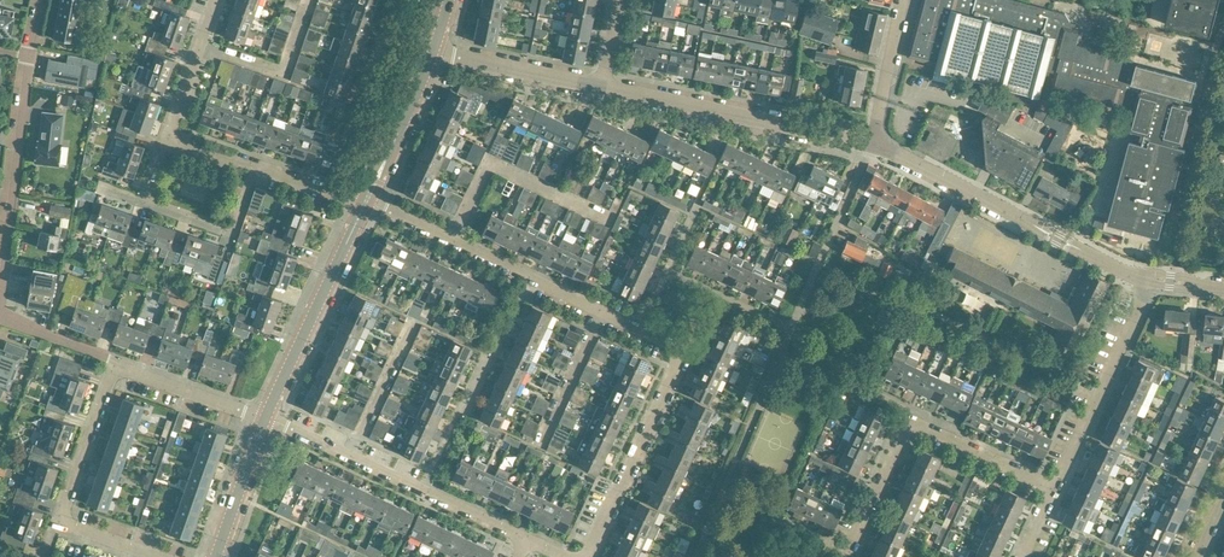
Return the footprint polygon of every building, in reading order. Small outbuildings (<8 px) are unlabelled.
[(53,38),(75,42),(84,0),(60,0),(53,38)] [(190,18),(174,12),(177,5),(162,0),(155,0),(153,5),(162,9),(157,23),(166,26),(185,33),(190,18)] [(258,4),(246,0),(237,0),(233,10),(253,17),(258,4)] [(299,4),(286,0),(284,6),(297,11),(299,4)] [(376,8),(356,1),(352,0),(349,0),(347,5),(354,8),(351,15),(372,22),(376,8)] [(379,0),(356,0),(356,1),(376,8),(379,0)] [(504,0),(482,0),(481,4),(503,9),(504,0)] [(596,4),(578,0),(574,0),(572,11),(593,16),(596,4)] [(675,3),(659,0),(654,0),(651,12),(673,16),(675,3)] [(706,1),(701,0),(695,0),(693,7),(699,8),(704,9),(706,1)] [(733,9),(735,0),(722,0),(721,7),(719,13),(731,16),(733,9)] [(747,0),(735,0),(733,9),(745,12),(747,0)] [(760,0),(747,0),(745,12),(757,14),(760,0)] [(769,17),(773,0),(760,0),(757,14),(755,20),(768,23),(769,17)] [(785,0),(773,0),(769,17),(782,19),(785,0)] [(798,0),(796,0),(785,0),(782,19),(794,22),(798,0)] [(1063,13),(1015,0),(923,0),(909,57),(937,64),(933,79),(963,87),(966,77),(1011,89),(1008,99),(1037,107),(1040,97),(1048,69),(1063,13)] [(1220,0),(1173,0),(1167,24),(1211,35),(1220,0)] [(535,11),(537,3),(532,2),(532,3),(528,2),(526,9),(530,10),(535,11)] [(500,21),(503,9),(481,4),(479,16),(500,21)] [(2,35),(2,33),(10,35),(15,10),(0,7),(0,35),(2,35)] [(329,13),(316,8),(313,16),(326,20),(329,13)] [(877,54),(887,14),(863,8),(853,48),(877,54)] [(838,20),(806,9),(798,32),(830,44),(838,20)] [(249,30),(253,17),(233,10),(228,23),(249,30)] [(591,28),(593,16),(572,11),(569,23),(591,28)] [(277,26),(290,30),(295,16),(282,12),(277,26)] [(1176,186),(1185,150),(1179,148),(1180,143),(1183,144),(1199,79),(1174,72),(1174,75),(1137,65),(1136,69),(1132,68),(1134,61),(1115,56),(1114,58),(1109,57),(1111,50),(1079,42),(1082,32),(1072,29),(1074,23),(1070,22),(1066,13),(1063,13),(1048,69),(1056,71),(1052,89),(1070,94),(1069,95),(1079,98),(1079,96),(1135,111),(1130,129),(1139,132),(1137,138),(1139,139),(1138,144),(1132,142),(1129,153),(1127,153),(1118,189),(1116,189),(1114,198),(1115,199),(1110,217),(1117,219),(1115,225),(1159,237),(1164,218),(1163,218),(1165,212),(1163,212),(1164,207),(1170,209),(1174,191),(1176,191),(1177,186),(1176,186)] [(367,35),(372,22),(351,15),(347,27),(367,35)] [(324,27),(326,20),(313,16),(311,22),(324,27)] [(498,33),(500,21),(479,16),(476,28),(498,33)] [(256,33),(249,30),(228,23),(224,36),(244,43),(247,36),(254,38),(256,33)] [(591,28),(569,23),(567,35),(588,40),(591,28)] [(700,26),(696,25),(688,23),(687,28),(686,32),(699,35),(700,26)] [(180,48),(185,33),(166,26),(163,34),(154,31),(152,38),(149,37),(147,44),(161,49),(164,42),(180,48)] [(288,37),(290,30),(277,26),(272,38),(286,43),(288,37)] [(363,48),(367,35),(347,27),(342,41),(363,48)] [(322,32),(309,28),(304,42),(317,47),(322,32)] [(495,45),(498,33),(476,28),(474,41),(495,45)] [(111,31),(109,39),(115,41),(118,39),(119,34),(111,31)] [(779,32),(778,38),(786,40),(787,33),(779,32)] [(586,52),(588,40),(567,35),(564,47),(586,52)] [(284,49),(286,43),(272,38),(268,52),(281,56),(284,49)] [(363,48),(342,41),(334,38),(329,51),(337,54),(358,61),(363,48)] [(647,40),(646,45),(641,66),(653,69),(658,48),(659,42),(647,40)] [(317,47),(304,42),(302,48),(315,53),(317,47)] [(641,66),(646,45),(633,43),(629,64),(641,66)] [(159,56),(161,49),(147,44),(145,51),(147,52),(145,58),(143,66),(142,67),(170,76),(175,61),(159,56)] [(586,52),(564,47),(562,59),(583,64),(586,52)] [(665,71),(670,50),(658,48),(653,69),(665,71)] [(677,74),(682,53),(670,50),(665,71),(677,74)] [(834,64),(836,55),(816,51),(814,59),(834,64)] [(706,80),(711,54),(699,52),(693,77),(706,80)] [(711,54),(706,80),(718,82),(722,61),(724,55),(711,52),(711,54)] [(115,56),(107,53),(104,64),(111,67),(115,56)] [(690,77),(694,56),(682,53),(677,74),(690,77)] [(313,59),(300,54),(295,68),(308,72),(313,59)] [(353,74),(358,61),(337,54),(333,67),(353,74)] [(48,59),(44,80),(85,88),(85,87),(84,87),(88,67),(98,69),(99,60),(82,56),(81,65),(51,60),(51,59),(48,59)] [(230,78),(235,65),(221,60),(217,73),(230,78)] [(730,85),(734,64),(722,61),(718,82),(730,85)] [(742,87),(746,66),(734,64),(730,85),(742,87)] [(142,67),(143,66),(140,65),(132,86),(132,87),(146,92),(148,85),(164,91),(170,76),(142,67)] [(243,83),(248,69),(235,65),(230,78),(243,83)] [(837,73),(843,74),(842,83),(862,87),(865,70),(839,65),(837,73)] [(754,90),(758,69),(746,66),(742,87),(754,90)] [(349,87),(353,74),(333,67),(328,80),(349,87)] [(306,78),(308,72),(295,68),(290,81),(299,84),(302,77),(306,78)] [(256,87),(261,74),(248,69),(243,83),(256,87)] [(766,92),(770,71),(758,69),(754,90),(766,92)] [(770,71),(766,92),(779,95),(779,93),(787,94),(791,76),(783,74),(770,71)] [(262,89),(267,76),(261,74),(256,87),(262,89)] [(803,80),(794,78),(790,98),(799,100),(803,80)] [(285,87),(286,83),(274,79),(270,92),(282,96),(285,87)] [(344,100),(349,87),(328,80),(324,93),(344,100)] [(835,82),(832,99),(859,104),(862,87),(842,83),(835,82)] [(144,99),(146,92),(132,87),(132,86),(127,84),(124,91),(130,93),(129,94),(132,95),(130,101),(138,104),(135,113),(154,119),(160,104),(144,99)] [(461,85),(457,93),(451,90),(446,101),(466,110),(474,114),(484,95),(461,85)] [(309,101),(311,97),(313,92),(300,88),(297,97),(309,101)] [(213,126),(222,99),(210,95),(208,102),(207,101),(200,122),(213,126)] [(67,97),(67,106),(77,106),(77,97),(67,97)] [(986,113),(993,101),(985,97),(979,109),(986,113)] [(1027,188),(1044,157),(1046,153),(1043,151),(1043,152),(999,128),(1001,123),(1005,125),(1015,107),(995,97),(994,98),(993,101),(986,113),(984,117),(984,118),(984,119),(983,119),(984,119),(987,159),(987,162),(987,164),(988,165),(988,167),(989,168),(991,169),(992,170),(1025,187),(1027,188)] [(226,131),(233,111),(236,104),(222,99),(213,126),(226,131)] [(516,124),(525,104),(514,99),(505,118),(516,124)] [(460,122),(466,110),(446,101),(441,112),(460,122)] [(527,129),(537,110),(525,104),(516,124),(527,129)] [(499,122),(505,110),(500,108),(495,120),(499,122)] [(538,134),(548,115),(537,110),(527,129),(538,134)] [(239,136),(246,115),(233,111),(226,131),(239,136)] [(59,144),(63,115),(43,112),(40,141),(38,141),(37,149),(35,162),(58,165),(61,144),(59,144)] [(455,133),(460,122),(441,112),(435,124),(455,133)] [(1050,112),(1044,123),(1058,130),(1050,146),(1059,151),(1073,124),(1050,112)] [(149,134),(154,119),(135,113),(132,121),(124,118),(122,124),(119,123),(116,130),(131,135),(133,128),(149,134)] [(252,140),(259,120),(246,115),(239,136),(252,140)] [(265,145),(272,125),(275,117),(269,115),(266,122),(259,120),(252,140),(259,143),(258,146),(264,148),(265,145)] [(550,140),(559,120),(548,115),(538,134),(550,140)] [(595,140),(604,121),(593,115),(583,135),(595,140)] [(560,145),(570,125),(559,120),(550,140),(560,145)] [(606,145),(615,126),(604,121),(595,140),(606,145)] [(291,154),(298,134),(300,129),(287,124),(285,129),(278,149),(291,154)] [(461,136),(455,133),(435,124),(430,135),(450,144),(456,147),(461,136)] [(278,149),(285,129),(272,125),(265,145),(278,149)] [(572,150),(581,131),(570,125),(560,145),(572,150)] [(606,145),(603,151),(614,157),(617,151),(626,131),(615,126),(606,145)] [(492,137),(496,129),(491,127),(488,134),(492,137)] [(662,154),(671,135),(659,129),(650,148),(662,154)] [(973,149),(979,138),(975,136),(977,132),(972,129),(969,134),(974,136),(968,147),(973,149)] [(128,142),(131,135),(116,130),(114,137),(117,138),(114,144),(123,148),(120,156),(139,163),(144,147),(128,142)] [(628,156),(638,136),(626,131),(617,151),(628,156)] [(932,144),(934,139),(931,138),(934,133),(930,131),(925,140),(932,144)] [(304,159),(311,138),(298,134),(291,154),(304,159)] [(488,144),(492,137),(488,134),(484,142),(488,144)] [(450,144),(430,135),(425,146),(444,155),(450,144)] [(673,159),(682,140),(671,135),(662,154),(673,159)] [(317,163),(330,168),(340,141),(327,136),(325,143),(324,143),(317,163)] [(640,161),(649,142),(638,136),(628,156),(640,161)] [(317,163),(324,143),(311,138),(304,159),(317,163)] [(501,158),(507,146),(495,140),(489,153),(501,158)] [(684,165),(693,145),(682,140),(673,159),(684,165)] [(729,168),(738,148),(727,143),(718,162),(729,168)] [(695,170),(704,150),(693,145),(684,165),(695,170)] [(451,158),(444,155),(425,146),(420,157),(439,166),(446,169),(451,158)] [(482,159),(485,152),(472,146),(469,153),(482,159)] [(508,162),(514,149),(507,146),(501,158),(508,162)] [(1059,151),(1050,146),(1046,153),(1044,157),(1053,162),(1059,151)] [(740,173),(750,153),(738,148),(729,168),(740,173)] [(707,175),(716,156),(704,150),(695,170),(707,175)] [(1067,151),(1060,164),(1085,178),(1097,184),(1104,171),(1092,164),(1067,151)] [(1223,159),(1223,153),(1218,152),(1214,165),(1222,167),(1223,159)] [(479,166),(482,159),(469,153),(466,160),(479,166)] [(523,168),(529,156),(522,153),(516,165),(523,168)] [(751,178),(761,159),(750,153),(740,173),(751,178)] [(134,177),(139,163),(120,156),(117,164),(108,161),(106,167),(103,166),(101,173),(115,179),(118,172),(134,177)] [(534,174),(540,161),(529,156),(523,168),(534,174)] [(434,178),(439,167),(420,157),(414,169),(434,178)] [(763,183),(772,164),(761,159),(751,178),(763,183)] [(545,179),(551,166),(544,163),(538,176),(545,179)] [(774,189),(783,169),(772,164),(763,183),(774,189)] [(800,177),(794,191),(807,197),(808,194),(816,198),(828,171),(814,165),(809,175),(806,174),(804,178),(800,177)] [(558,169),(551,166),(545,179),(552,182),(558,169)] [(429,189),(434,178),(414,169),(409,180),(429,189)] [(474,175),(461,169),(458,175),(471,181),(474,175)] [(786,194),(795,175),(783,169),(774,189),(786,194)] [(842,178),(828,171),(816,198),(830,204),(829,207),(836,210),(844,192),(837,189),(842,178)] [(872,209),(887,180),(873,173),(871,179),(864,175),(855,191),(862,194),(865,189),(872,193),(863,210),(870,213),(872,209)] [(471,181),(458,175),(455,182),(468,188),(471,181)] [(571,191),(577,179),(571,176),(565,188),(571,191)] [(1043,177),(1034,193),(1063,208),(1066,202),(1073,206),(1073,207),(1074,208),(1080,195),(1071,190),(1070,191),(1043,177)] [(578,195),(584,182),(577,179),(571,191),(578,195)] [(423,201),(429,189),(409,180),(404,191),(423,201)] [(509,196),(515,183),(508,180),(502,193),(509,196)] [(888,209),(900,187),(887,180),(872,209),(876,212),(880,205),(888,209)] [(643,185),(635,181),(632,185),(641,189),(643,185)] [(694,182),(686,200),(693,203),(701,186),(694,182)] [(593,202),(599,190),(593,186),(587,199),(593,202)] [(897,223),(912,194),(900,187),(888,209),(896,213),(893,220),(897,223)] [(82,188),(77,207),(86,209),(88,202),(97,204),(100,192),(82,188)] [(525,204),(531,191),(524,188),(518,201),(525,204)] [(655,196),(657,192),(649,188),(647,192),(655,196)] [(600,205),(606,193),(599,190),(593,202),(600,205)] [(461,204),(464,197),(451,191),(448,198),(461,204)] [(531,207),(537,194),(531,191),(525,204),(531,207)] [(665,195),(657,192),(655,196),(663,200),(665,195)] [(917,216),(925,200),(912,194),(897,223),(902,225),(906,218),(914,222),(915,221),(917,216)] [(307,230),(312,215),(297,209),(299,202),(285,197),(277,219),(307,230)] [(616,212),(621,201),(622,200),(615,197),(609,209),(616,212)] [(458,210),(461,204),(448,198),(445,204),(458,210)] [(547,214),(553,202),(546,198),(540,211),(547,214)] [(679,202),(672,198),(669,203),(677,207),(679,202)] [(939,227),(947,212),(938,208),(938,207),(925,200),(917,216),(923,219),(919,227),(926,231),(935,235),(939,227)] [(935,255),(961,205),(952,201),(947,212),(939,227),(935,235),(927,251),(935,255)] [(553,217),(560,205),(553,202),(547,214),(553,217)] [(679,211),(659,202),(654,214),(673,223),(679,211)] [(685,210),(687,206),(679,202),(677,207),(685,210)] [(260,206),(251,203),(249,208),(258,211),(260,206)] [(107,237),(117,209),(102,204),(96,220),(89,217),(84,232),(91,234),(92,232),(107,237)] [(720,208),(712,204),(710,209),(718,213),(720,208)] [(71,209),(65,208),(51,205),(49,215),(63,217),(70,218),(71,209)] [(258,211),(249,208),(247,214),(256,217),(258,211)] [(132,214),(117,209),(107,237),(122,242),(121,245),(128,247),(133,232),(126,230),(132,214)] [(569,225),(575,212),(568,209),(562,221),(569,225)] [(734,214),(724,209),(721,214),(732,219),(734,214)] [(576,228),(582,215),(575,212),(569,225),(576,228)] [(508,213),(504,220),(494,239),(505,245),(515,225),(519,218),(508,213)] [(494,239),(504,220),(492,214),(482,234),(494,239)] [(673,223),(654,214),(648,225),(668,234),(673,223)] [(743,218),(734,214),(732,219),(741,223),(743,218)] [(619,225),(623,217),(619,215),(615,223),(619,225)] [(154,243),(160,224),(146,219),(140,235),(133,232),(128,247),(135,250),(136,247),(142,249),(145,240),(154,243)] [(302,245),(307,230),(277,219),(269,241),(284,246),(286,239),(302,245)] [(859,232),(863,226),(850,219),(846,225),(859,232)] [(591,235),(597,223),(591,220),(585,232),(591,235)] [(754,230),(757,225),(749,221),(747,226),(754,230)] [(603,241),(608,228),(597,223),(591,235),(603,241)] [(616,232),(619,225),(615,223),(611,230),(616,232)] [(175,229),(160,224),(154,243),(162,246),(159,255),(165,257),(163,264),(170,266),(172,262),(177,248),(170,245),(175,229)] [(41,232),(38,248),(64,252),(68,228),(52,225),(51,233),(41,232)] [(516,250),(526,230),(515,225),(505,245),(516,250)] [(527,255),(537,236),(539,230),(528,225),(526,230),(516,250),(527,255)] [(668,234),(648,225),(643,236),(663,245),(668,234)] [(742,234),(744,229),(736,225),(734,230),(742,234)] [(769,230),(757,225),(754,230),(766,235),(769,230)] [(781,231),(778,238),(793,245),(799,231),(792,228),(789,235),(781,231)] [(750,237),(752,233),(744,229),(742,234),(750,237)] [(239,236),(248,239),(250,233),(241,230),(239,236)] [(197,259),(204,239),(189,234),(183,250),(177,248),(172,262),(179,265),(179,262),(186,264),(189,256),(197,259)] [(881,260),(865,253),(870,242),(856,234),(853,242),(847,240),(846,242),(845,241),(842,247),(844,248),(842,252),(877,268),(881,260)] [(888,247),(892,239),(883,235),(879,242),(888,247)] [(538,260),(548,241),(537,236),(527,255),(538,260)] [(663,245),(643,236),(638,247),(658,256),(663,245)] [(281,253),(284,246),(269,241),(261,238),(256,251),(267,255),(264,263),(273,267),(292,273),(297,259),(281,253)] [(219,245),(204,239),(197,259),(205,262),(203,270),(209,272),(207,279),(214,281),(220,263),(213,261),(219,245)] [(376,242),(370,255),(378,258),(389,264),(399,244),(387,239),(384,245),(376,242)] [(774,243),(766,240),(764,244),(772,248),(774,243)] [(550,266),(559,246),(548,241),(538,260),(550,266)] [(581,257),(577,254),(581,245),(575,242),(570,251),(561,271),(572,276),(581,257)] [(400,269),(410,249),(399,244),(389,264),(387,268),(398,274),(400,269)] [(698,270),(708,250),(696,244),(686,264),(698,270)] [(813,245),(810,253),(818,256),(821,248),(813,245)] [(561,271),(570,251),(559,246),(550,266),(561,271)] [(658,256),(638,247),(633,258),(653,267),(658,256)] [(1074,350),(1108,282),(1087,271),(1070,305),(953,247),(943,267),(949,271),(949,272),(1058,328),(1052,339),(1053,340),(1058,342),(1055,348),(1070,356),(1073,350),(1074,350)] [(412,274),(421,254),(410,249),(400,269),(412,274)] [(709,275),(719,255),(708,250),(698,270),(709,275)] [(795,258),(797,254),(789,250),(787,254),(795,258)] [(784,261),(787,255),(780,251),(776,258),(784,261)] [(423,279),(432,260),(421,254),(412,274),(423,279)] [(732,285),(741,266),(744,259),(733,254),(730,260),(720,280),(732,285)] [(720,280),(730,260),(719,255),(709,275),(720,280)] [(583,282),(593,262),(581,257),(572,276),(583,282)] [(653,267),(633,258),(628,269),(647,279),(653,267)] [(432,260),(423,279),(434,285),(443,265),(445,261),(439,259),(438,262),(432,260)] [(598,269),(602,261),(598,259),(594,267),(598,269)] [(744,259),(741,266),(732,285),(743,290),(752,271),(755,265),(744,259)] [(888,277),(894,265),(884,261),(878,273),(888,277)] [(286,288),(292,273),(273,267),(264,263),(259,278),(256,277),(254,283),(254,284),(269,289),(271,283),(286,288)] [(445,290),(454,270),(443,265),(434,285),(445,290)] [(754,296),(763,276),(766,270),(755,265),(752,271),(743,290),(754,296)] [(595,277),(598,269),(594,267),(590,275),(595,277)] [(54,291),(57,272),(34,268),(30,287),(54,291)] [(647,279),(628,269),(623,280),(642,290),(647,279)] [(456,295),(466,275),(454,270),(445,290),(456,295)] [(69,327),(85,332),(95,302),(86,299),(85,301),(79,299),(86,280),(68,273),(62,291),(65,292),(58,310),(73,315),(69,327)] [(133,274),(132,278),(144,282),(145,277),(133,274)] [(468,301),(477,281),(466,275),(456,295),(468,301)] [(765,301),(777,306),(789,281),(777,275),(775,281),(765,301)] [(765,301),(775,281),(763,276),(754,296),(765,301)] [(642,290),(623,280),(617,277),(611,289),(637,301),(642,290)] [(374,298),(376,294),(373,293),(377,285),(368,281),(364,291),(367,292),(366,294),(366,295),(374,298)] [(479,306),(488,286),(477,281),(468,301),(465,306),(476,311),(479,306)] [(266,296),(269,289),(254,284),(254,283),(250,282),(247,289),(254,292),(252,298),(260,301),(257,310),(276,316),(282,302),(266,296)] [(490,311),(500,291),(488,286),(479,306),(490,311)] [(54,291),(30,287),(27,306),(50,310),(54,291)] [(399,301),(401,297),(390,292),(385,304),(396,309),(399,302),(399,301)] [(370,315),(375,304),(356,294),(350,306),(370,315)] [(384,298),(376,294),(374,298),(382,302),(384,298)] [(172,304),(188,309),(190,303),(174,298),(172,304)] [(414,298),(407,314),(410,315),(418,319),(420,315),(422,310),(414,306),(418,299),(414,298)] [(619,312),(626,316),(632,304),(626,301),(619,312)] [(112,324),(117,310),(109,307),(108,310),(103,308),(104,305),(95,302),(85,332),(99,337),(104,321),(112,324)] [(404,313),(407,305),(399,302),(396,309),(404,313)] [(364,326),(370,315),(350,306),(345,317),(364,326)] [(547,327),(552,316),(532,307),(527,318),(547,327)] [(126,325),(129,317),(122,314),(123,312),(117,310),(112,324),(118,326),(113,342),(128,347),(134,328),(126,325)] [(271,331),(276,316),(257,310),(255,318),(239,312),(234,326),(253,333),(256,326),(271,331)] [(1188,330),(1189,318),(1190,312),(1167,310),(1166,321),(1157,320),(1156,334),(1165,334),(1166,328),(1188,330)] [(1223,328),(1223,316),(1207,314),(1204,341),(1222,343),(1219,358),(1223,359),(1223,329),(1223,328)] [(181,334),(172,331),(176,320),(164,315),(160,324),(155,339),(161,341),(156,357),(171,362),(178,344),(181,334)] [(426,323),(428,319),(420,315),(418,319),(426,323)] [(359,337),(364,326),(345,317),(340,328),(359,337)] [(404,324),(391,318),(388,324),(401,330),(404,324)] [(541,338),(547,327),(527,318),(522,329),(541,338)] [(155,339),(160,324),(147,319),(145,324),(137,321),(134,328),(128,347),(142,352),(148,336),(155,339)] [(712,322),(710,327),(739,341),(748,345),(754,332),(745,328),(725,319),(722,326),(712,322)] [(398,337),(401,330),(388,324),(385,331),(398,337)] [(451,330),(442,326),(440,330),(449,334),(451,330)] [(578,342),(584,330),(574,326),(572,331),(569,329),(565,336),(578,342)] [(739,341),(710,327),(707,332),(717,337),(713,344),(733,353),(739,341)] [(207,328),(203,340),(198,354),(205,357),(199,372),(214,377),(220,359),(212,356),(215,347),(210,345),(214,331),(207,328)] [(354,349),(359,337),(340,328),(334,339),(354,349)] [(906,328),(903,333),(915,339),(918,334),(906,328)] [(536,349),(541,338),(522,329),(516,340),(536,349)] [(432,337),(420,331),(416,337),(429,343),(432,337)] [(1193,355),(1196,334),(1188,333),(1186,333),(1184,354),(1182,354),(1182,362),(1181,368),(1193,369),(1195,355),(1193,355)] [(918,334),(915,339),(926,344),(928,339),(918,334)] [(473,340),(464,336),(462,340),(471,344),(473,340)] [(578,342),(565,336),(562,343),(575,348),(578,342)] [(198,354),(203,340),(196,337),(195,340),(188,338),(185,346),(178,344),(171,362),(185,367),(191,352),(198,354)] [(429,343),(416,337),(413,344),(426,350),(429,343)] [(31,338),(29,345),(37,348),(39,341),(31,338)] [(349,359),(354,349),(334,339),(329,350),(349,359)] [(390,352),(394,345),(381,339),(378,346),(390,352)] [(928,339),(926,344),(937,349),(940,344),(928,339)] [(472,350),(453,340),(448,352),(467,361),(472,350)] [(531,361),(536,349),(516,340),(511,352),(531,361)] [(28,349),(7,341),(4,350),(0,349),(0,396),(1,397),(4,388),(8,390),(21,357),(24,358),(28,349)] [(606,355),(609,348),(597,342),(593,349),(606,355)] [(727,366),(733,353),(713,344),(710,351),(701,346),(698,352),(727,366)] [(948,354),(951,349),(940,344),(937,349),(948,354)] [(387,359),(390,352),(378,346),(375,353),(387,359)] [(603,362),(606,355),(593,349),(590,356),(603,362)] [(895,381),(908,354),(896,349),(883,375),(895,381)] [(962,355),(951,349),(948,354),(960,360),(962,355)] [(343,371),(349,359),(329,350),(324,362),(343,371)] [(419,365),(422,358),(409,352),(406,359),(419,365)] [(467,361),(448,352),(442,363),(462,372),(467,361)] [(531,361),(511,352),(506,363),(526,372),(531,361)] [(568,364),(571,357),(558,352),(555,359),(568,364)] [(645,373),(650,362),(631,352),(625,364),(645,373)] [(721,378),(727,366),(698,352),(695,357),(705,362),(702,369),(721,378)] [(228,383),(234,367),(241,369),(246,355),(239,353),(238,355),(232,353),(229,361),(220,359),(214,377),(228,383)] [(916,367),(920,360),(908,354),(895,381),(906,386),(915,367),(916,367)] [(971,365),(973,360),(962,355),(960,360),(971,365)] [(58,379),(56,388),(83,397),(88,382),(73,377),(78,363),(60,357),(53,377),(58,379)] [(416,372),(419,365),(406,359),(403,366),(416,372)] [(564,371),(568,364),(555,359),(552,365),(564,371)] [(982,370),(985,365),(973,360),(971,365),(975,367),(982,370)] [(1160,384),(1165,372),(1158,369),(1139,360),(1134,371),(1160,384)] [(338,382),(343,371),(324,362),(318,373),(338,382)] [(380,374),(383,368),(370,362),(367,368),(380,374)] [(462,372),(442,363),(437,374),(457,383),(462,372)] [(526,372),(506,363),(501,374),(521,383),(526,372)] [(640,384),(645,373),(625,364),(620,375),(640,384)] [(596,377),(599,371),(586,365),(583,371),(596,377)] [(926,372),(916,367),(915,367),(906,386),(917,391),(926,372)] [(377,381),(380,374),(367,368),(364,375),(377,381)] [(715,391),(721,378),(702,369),(698,376),(689,372),(686,377),(715,391)] [(592,384),(596,377),(583,371),(580,378),(592,384)] [(1134,371),(1128,383),(1148,392),(1155,395),(1160,384),(1134,371)] [(928,397),(938,377),(926,372),(917,391),(928,397)] [(332,393),(338,382),(318,373),(313,384),(332,393)] [(615,373),(610,384),(615,386),(634,396),(640,384),(620,375),(615,373)] [(451,394),(457,383),(437,374),(432,385),(451,394)] [(515,394),(521,383),(501,374),(496,385),(515,394)] [(557,387),(560,380),(548,374),(544,381),(557,387)] [(408,387),(411,381),(399,375),(395,381),(408,387)] [(960,387),(961,388),(964,381),(953,376),(950,383),(949,382),(940,402),(951,407),(960,387)] [(715,391),(686,377),(684,382),(693,387),(690,394),(709,403),(715,391)] [(940,402),(949,382),(938,377),(928,397),(940,402)] [(1007,385),(1009,380),(1002,377),(1000,381),(1007,385)] [(1019,390),(1021,385),(1009,380),(1007,385),(1019,390)] [(1188,397),(1194,385),(1195,382),(1191,380),(1184,395),(1188,397)] [(408,387),(395,381),(392,388),(405,394),(408,387)] [(554,393),(557,387),(544,381),(541,388),(554,393)] [(1143,403),(1148,392),(1128,383),(1123,394),(1143,403)] [(327,404),(332,393),(313,384),(308,395),(327,404)] [(373,390),(360,384),(357,390),(369,397),(373,390)] [(1180,393),(1184,386),(1179,384),(1176,391),(1180,393)] [(451,394),(432,385),(426,396),(446,405),(451,394)] [(510,405),(515,394),(496,385),(490,396),(510,405)] [(1032,390),(1024,387),(1021,385),(1019,390),(1029,395),(1032,390)] [(629,407),(634,396),(615,386),(610,397),(629,407)] [(585,400),(588,393),(576,387),(573,394),(585,400)] [(972,393),(961,388),(960,387),(951,407),(962,413),(972,393)] [(78,412),(83,397),(56,388),(53,396),(50,395),(46,408),(60,413),(62,406),(78,412)] [(369,397),(357,390),(353,397),(366,403),(369,397)] [(747,406),(753,393),(746,390),(741,403),(747,406)] [(585,400),(573,394),(570,400),(582,406),(585,400)] [(1138,414),(1143,403),(1123,394),(1118,405),(1138,414)] [(322,415),(327,404),(308,395),(302,406),(322,415)] [(840,405),(844,398),(839,395),(836,402),(840,405)] [(975,426),(987,400),(976,395),(972,401),(963,421),(975,426)] [(446,405),(426,396),(421,407),(441,416),(446,405)] [(505,416),(510,405),(490,396),(485,407),(505,416)] [(550,402),(537,396),(534,403),(547,409),(550,402)] [(1054,401),(1043,396),(1040,403),(1044,405),(1046,402),(1052,405),(1054,401)] [(1216,396),(1211,407),(1223,413),(1223,399),(1216,396)] [(397,410),(401,403),(388,397),(385,404),(397,410)] [(629,407),(610,397),(604,409),(624,418),(629,407)] [(123,398),(119,411),(139,419),(144,406),(123,398)] [(986,432),(998,405),(987,400),(975,426),(986,432)] [(708,423),(714,410),(695,401),(691,408),(682,404),(679,409),(708,423)] [(353,408),(349,406),(346,413),(359,419),(364,407),(355,403),(353,408)] [(547,409),(534,403),(531,410),(543,416),(547,409)] [(397,410),(385,404),(382,410),(394,416),(397,410)] [(578,415),(575,414),(577,408),(568,404),(566,409),(565,409),(562,416),(575,422),(578,415)] [(884,416),(864,407),(860,405),(854,417),(859,419),(879,428),(884,416)] [(986,432),(997,437),(1010,410),(998,405),(986,432)] [(1132,425),(1138,414),(1118,405),(1113,416),(1132,425)] [(624,418),(604,409),(598,406),(592,417),(619,429),(624,418)] [(1170,415),(1173,408),(1169,406),(1165,413),(1170,415)] [(441,416),(421,407),(416,418),(435,427),(441,416)] [(505,416),(485,407),(480,419),(499,428),(505,416)] [(1211,407),(1206,418),(1223,427),(1223,413),(1211,407)] [(60,413),(46,408),(43,415),(46,416),(41,431),(49,434),(68,440),(73,426),(58,420),(60,413)] [(703,435),(708,423),(679,409),(677,414),(686,419),(683,426),(703,435)] [(1010,410),(997,437),(1008,442),(1017,422),(1021,415),(1010,410)] [(1178,419),(1181,412),(1177,410),(1173,417),(1178,419)] [(135,432),(139,419),(119,411),(114,424),(135,432)] [(836,414),(831,411),(828,418),(833,421),(836,414)] [(180,433),(187,414),(179,412),(173,430),(180,433)] [(359,419),(346,413),(343,419),(356,425),(359,419)] [(408,415),(403,426),(411,430),(430,438),(435,427),(416,418),(408,415)] [(575,422),(562,416),(559,423),(572,428),(575,422)] [(1127,436),(1132,425),(1113,416),(1107,427),(1127,436)] [(592,417),(587,428),(613,440),(619,429),(592,417)] [(1178,428),(1181,421),(1178,419),(1173,417),(1170,424),(1178,428)] [(830,428),(833,421),(828,418),(825,425),(830,428)] [(1206,418),(1201,429),(1220,439),(1223,431),(1223,427),(1206,418)] [(387,432),(390,425),(377,419),(374,426),(387,432)] [(536,431),(539,425),(527,419),(524,425),(536,431)] [(879,428),(859,419),(854,430),(873,439),(879,428)] [(1019,447),(1029,428),(1017,422),(1008,442),(1019,447)] [(130,444),(135,432),(114,424),(110,437),(130,444)] [(222,448),(227,434),(226,434),(228,429),(215,424),(213,429),(206,427),(202,440),(222,448)] [(536,431),(524,425),(521,432),(533,438),(536,431)] [(384,438),(387,432),(374,426),(371,432),(384,438)] [(697,448),(703,435),(683,426),(680,433),(670,428),(668,434),(697,448)] [(555,432),(552,438),(564,444),(567,437),(569,433),(557,427),(555,432)] [(1122,448),(1127,436),(1107,427),(1102,439),(1122,448)] [(496,436),(498,432),(490,428),(488,432),(496,436)] [(587,428),(582,439),(583,439),(608,451),(613,440),(587,428)] [(1030,452),(1039,433),(1029,428),(1019,447),(1030,452)] [(1160,438),(1163,431),(1158,428),(1155,435),(1160,438)] [(1215,450),(1220,439),(1201,429),(1195,441),(1215,450)] [(430,438),(411,430),(405,441),(425,450),(430,438)] [(873,439),(854,430),(848,441),(868,451),(873,439)] [(1171,434),(1166,432),(1163,439),(1168,441),(1171,434)] [(1042,458),(1051,438),(1039,433),(1030,452),(1042,458)] [(63,455),(68,440),(49,434),(48,437),(41,440),(38,439),(35,445),(33,444),(30,451),(45,456),(47,450),(63,455)] [(697,448),(668,434),(665,439),(675,444),(671,451),(691,460),(697,448)] [(826,436),(821,434),(818,441),(823,443),(826,436)] [(1156,444),(1160,438),(1155,435),(1152,442),(1156,444)] [(125,458),(130,444),(110,437),(105,450),(125,458)] [(419,462),(425,450),(405,441),(399,438),(394,449),(400,452),(419,462)] [(518,447),(520,442),(512,438),(510,443),(518,447)] [(564,444),(552,438),(549,445),(561,451),(564,444)] [(603,462),(608,451),(583,439),(577,451),(583,453),(603,462)] [(868,451),(848,441),(843,439),(838,450),(843,452),(863,462),(866,464),(868,460),(865,458),(868,451)] [(218,461),(222,448),(202,440),(197,454),(218,461)] [(823,443),(818,441),(815,448),(820,450),(823,443)] [(1215,450),(1195,441),(1190,452),(1210,461),(1215,450)] [(1115,463),(1120,451),(1100,442),(1095,453),(1115,463)] [(541,457),(543,453),(535,449),(533,453),(541,457)] [(935,471),(941,458),(921,449),(915,462),(935,471)] [(121,470),(125,458),(105,450),(100,463),(121,470)] [(42,463),(45,456),(30,451),(28,458),(31,459),(28,465),(37,468),(34,477),(53,483),(58,469),(42,463)] [(685,473),(691,460),(671,451),(668,458),(658,454),(656,459),(685,473)] [(1149,460),(1152,453),(1147,451),(1144,458),(1149,460)] [(1158,451),(1152,462),(1161,466),(1166,454),(1158,451)] [(863,462),(843,452),(838,465),(857,474),(863,462)] [(1210,461),(1190,452),(1185,463),(1205,472),(1210,461)] [(597,474),(603,462),(583,453),(578,465),(597,474)] [(1110,474),(1115,463),(1095,453),(1090,465),(1110,474)] [(213,473),(218,461),(197,454),(193,466),(213,473)] [(822,461),(816,458),(811,456),(809,461),(820,466),(822,461)] [(463,484),(473,465),(461,459),(452,479),(463,484)] [(475,459),(473,465),(463,484),(474,490),(484,470),(487,464),(475,459)] [(563,467),(565,463),(557,459),(555,464),(563,467)] [(679,485),(685,473),(656,459),(653,464),(663,469),(659,476),(679,485)] [(304,485),(313,466),(300,460),(291,479),(304,485)] [(1178,460),(1173,471),(1179,474),(1199,484),(1205,472),(1185,463),(1178,460)] [(832,471),(834,466),(822,461),(820,466),(821,466),(819,470),(830,475),(832,471)] [(1147,464),(1142,461),(1139,468),(1144,471),(1147,464)] [(929,483),(935,471),(915,462),(909,474),(929,483)] [(116,484),(121,470),(100,463),(96,476),(116,484)] [(1104,485),(1110,474),(1090,465),(1085,476),(1104,485)] [(1152,474),(1155,468),(1151,465),(1147,472),(1152,474)] [(0,471),(0,478),(11,482),(15,471),(2,466),(0,471)] [(208,486),(213,473),(193,466),(188,480),(208,486)] [(317,491),(326,472),(313,466),(304,485),(317,491)] [(710,478),(713,470),(699,466),(696,473),(710,478)] [(842,476),(845,471),(834,466),(832,471),(842,476)] [(486,495),(495,475),(484,470),(474,490),(486,495)] [(585,478),(588,473),(580,470),(577,474),(585,478)] [(850,479),(852,475),(845,471),(842,476),(850,479)] [(329,497),(338,478),(326,472),(317,491),(329,497)] [(923,496),(929,483),(909,474),(903,487),(923,496)] [(497,500),(506,480),(495,475),(486,495),(497,500)] [(112,496),(116,484),(96,476),(91,489),(112,496)] [(673,498),(679,485),(659,476),(656,483),(647,478),(644,484),(673,498)] [(965,486),(969,478),(965,476),(961,484),(965,486)] [(1104,485),(1085,476),(1079,487),(1099,496),(1104,485)] [(48,498),(53,483),(34,477),(31,485),(22,482),(20,488),(18,487),(15,495),(29,501),(32,493),(48,498)] [(1137,486),(1140,479),(1135,477),(1132,484),(1137,486)] [(342,503),(351,483),(338,478),(329,497),(342,503)] [(1198,487),(1178,478),(1172,489),(1192,498),(1198,487)] [(977,481),(972,479),(968,488),(973,490),(977,481)] [(208,486),(188,480),(184,492),(204,499),(208,486)] [(508,505),(517,486),(506,480),(497,500),(508,505)] [(1145,490),(1148,483),(1143,481),(1140,488),(1145,490)] [(354,509),(363,489),(351,483),(342,503),(339,508),(352,514),(354,509)] [(808,493),(812,486),(806,483),(803,490),(796,487),(787,507),(795,510),(793,515),(797,517),(808,493)] [(667,511),(673,498),(644,484),(642,489),(651,494),(648,501),(667,511)] [(1132,497),(1137,486),(1132,484),(1129,491),(1127,495),(1132,497)] [(519,511),(529,491),(517,486),(508,505),(519,511)] [(917,508),(923,496),(903,487),(898,499),(917,508)] [(1094,507),(1099,496),(1079,487),(1074,498),(1094,507)] [(107,510),(112,496),(91,489),(86,503),(107,510)] [(367,515),(376,495),(363,489),(354,509),(367,515)] [(1025,498),(1006,489),(1000,502),(1019,511),(1025,498)] [(1187,509),(1192,498),(1172,489),(1167,500),(1187,509)] [(531,516),(540,496),(529,491),(519,511),(531,516)] [(204,499),(184,492),(179,505),(199,513),(204,499)] [(819,498),(808,493),(797,517),(801,519),(803,514),(810,518),(819,498)] [(27,506),(29,501),(15,495),(13,501),(15,502),(13,508),(22,511),(18,521),(37,527),(43,512),(27,506)] [(379,520),(388,501),(376,495),(367,515),(379,520)] [(1126,509),(1132,497),(1127,495),(1121,507),(1126,509)] [(542,521),(551,501),(540,496),(531,516),(542,521)] [(821,523),(830,503),(819,498),(810,518),(821,523)] [(842,508),(844,503),(833,498),(830,503),(821,523),(832,528),(842,508)] [(1089,519),(1094,507),(1074,498),(1069,509),(1089,519)] [(917,508),(898,499),(892,512),(911,521),(917,508)] [(1187,509),(1167,500),(1162,512),(1182,521),(1187,509)] [(392,526),(401,507),(388,501),(379,520),(392,526)] [(553,526),(562,506),(551,501),(542,521),(553,526)] [(653,523),(659,511),(640,502),(636,509),(626,505),(624,510),(653,524),(653,523)] [(1014,524),(1019,511),(1000,502),(994,515),(1014,524)] [(1138,505),(1133,503),(1130,510),(1134,512),(1138,505)] [(965,506),(961,504),(957,513),(961,515),(965,506)] [(195,525),(199,513),(179,505),(174,518),(195,525)] [(565,531),(574,512),(562,506),(553,526),(565,531)] [(405,532),(414,513),(401,507),(392,526),(405,532)] [(1123,515),(1126,509),(1121,507),(1118,513),(1123,515)] [(1089,519),(1069,509),(1064,521),(1083,530),(1089,519)] [(1182,521),(1162,512),(1156,509),(1150,520),(1157,523),(1177,532),(1182,521)] [(660,526),(653,523),(653,524),(624,510),(621,515),(631,520),(628,527),(647,536),(654,539),(660,526)] [(905,534),(911,521),(892,512),(886,524),(905,534)] [(422,540),(431,521),(418,515),(409,535),(422,540)] [(1014,524),(994,515),(988,527),(1008,536),(1014,524)] [(190,539),(195,525),(174,518),(170,532),(190,539)] [(285,526),(287,521),(280,518),(277,522),(285,526)] [(316,525),(304,520),(302,524),(314,530),(316,525)] [(37,527),(18,521),(16,528),(7,525),(5,531),(0,529),(0,538),(14,543),(17,536),(32,541),(37,527)] [(295,525),(287,521),(285,526),(293,529),(295,525)] [(434,546),(443,527),(431,521),(422,540),(434,546)] [(1116,531),(1119,524),(1114,522),(1111,528),(1116,531)] [(1177,532),(1157,523),(1152,534),(1171,543),(1177,532)] [(900,546),(905,534),(886,524),(880,537),(900,546)] [(322,533),(324,529),(316,525),(314,530),(322,533)] [(1124,535),(1127,528),(1123,525),(1119,532),(1124,535)] [(446,552),(456,533),(443,527),(434,546),(446,552)] [(641,549),(647,536),(628,527),(624,534),(615,530),(612,535),(641,549)] [(1002,549),(1008,536),(988,527),(982,540),(1002,549)] [(1113,538),(1116,531),(1111,528),(1105,540),(1110,543),(1113,538)] [(310,537),(312,533),(304,529),(302,534),(310,537)] [(954,531),(949,529),(945,538),(950,540),(954,531)] [(1166,554),(1171,543),(1152,534),(1144,531),(1139,542),(1146,545),(1166,554)] [(1121,542),(1124,535),(1119,532),(1116,539),(1121,542)] [(318,541),(320,537),(312,533),(310,537),(318,541)] [(339,542),(341,537),(333,533),(331,538),(339,542)] [(468,539),(456,533),(446,552),(457,556),(459,556),(468,539)] [(1087,537),(1079,533),(1077,538),(1085,541),(1087,537)] [(641,549),(612,535),(610,540),(619,545),(616,552),(627,556),(637,556),(641,549)] [(349,541),(341,537),(339,542),(347,545),(349,541)] [(900,546),(880,537),(874,549),(891,556),(894,556),(900,546)] [(481,544),(468,539),(459,556),(475,556),(481,544)] [(976,552),(986,556),(1000,556),(998,556),(1002,549),(982,540),(976,552)] [(1166,554),(1146,545),(1139,542),(1138,541),(1133,553),(1142,556),(1165,556),(1166,554)] [(255,556),(270,556),(272,554),(274,548),(262,542),(259,548),(255,556)] [(494,551),(481,544),(475,556),(491,556),(494,551)] [(1104,545),(1102,549),(1110,553),(1110,556),(1114,556),(1115,555),(1114,555),(1116,551),(1104,545)] [(374,553),(366,549),(364,553),(372,556),(374,553)]
